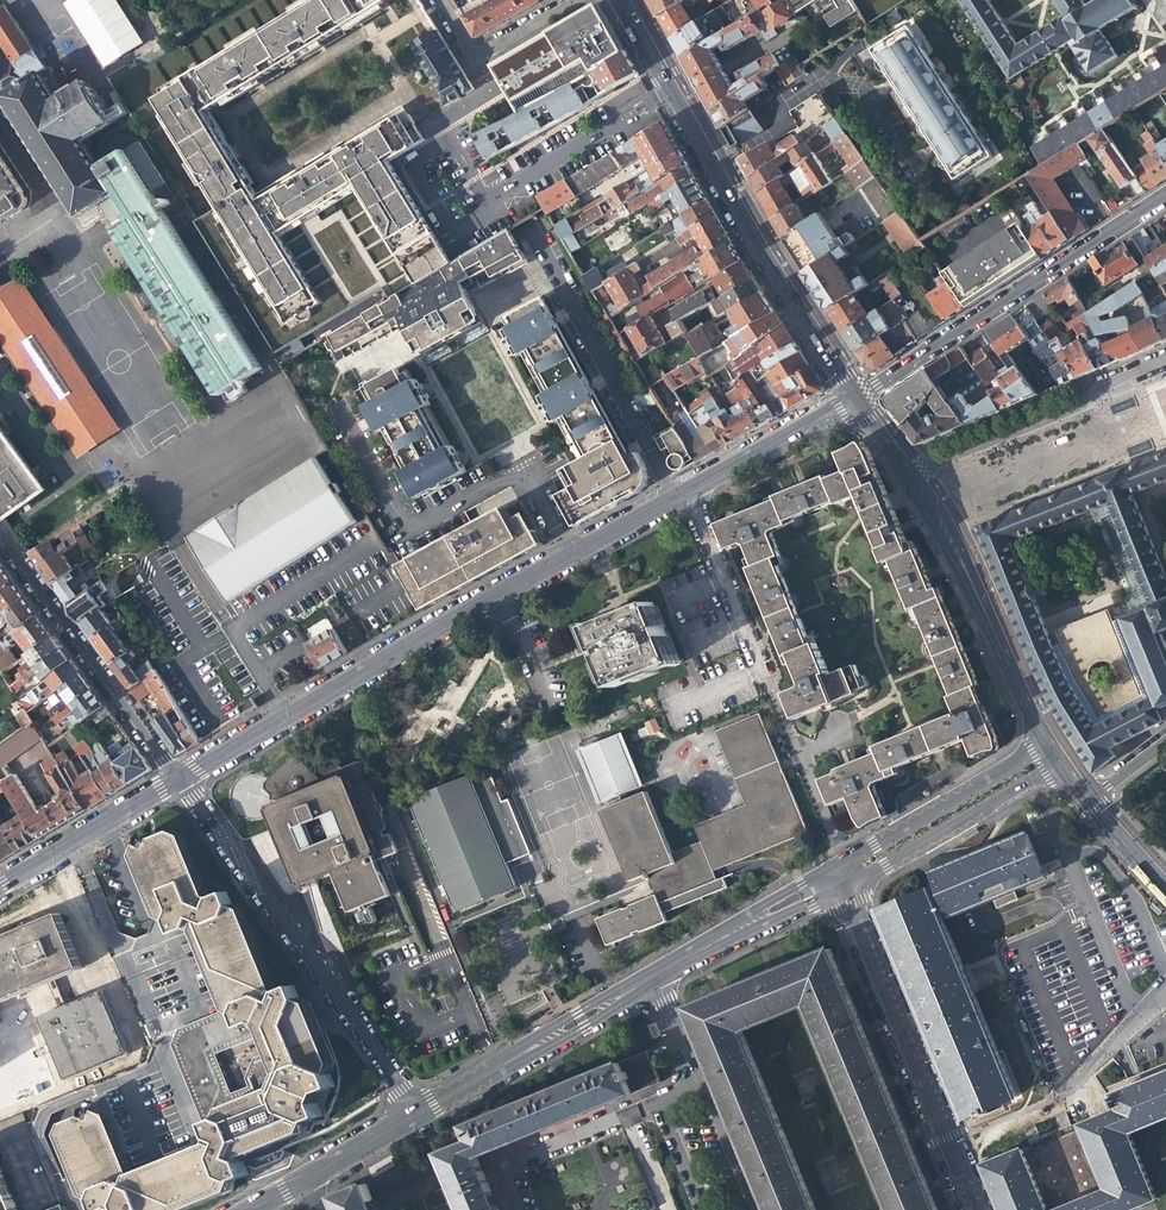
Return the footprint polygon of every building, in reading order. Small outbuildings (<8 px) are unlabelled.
[(63,4),(104,68),(143,43),(115,0),(69,0),(63,4)] [(193,64),(222,104),(256,83),(319,44),(389,0),(296,0),(193,64)] [(508,21),(496,0),(495,0),(462,18),(475,40),(493,30),(508,21)] [(508,21),(524,13),(540,4),(537,0),(496,0),(508,21)] [(655,8),(661,18),(685,2),(684,0),(651,0),(655,8)] [(685,2),(661,18),(667,29),(673,40),(694,24),(687,11),(695,6),(695,3),(701,0),(688,0),(685,2)] [(709,3),(714,11),(722,6),(731,0),(713,0),(709,3)] [(740,0),(731,0),(722,6),(728,16),(744,7),(740,0)] [(745,16),(748,21),(752,19),(760,14),(761,16),(773,8),(768,0),(751,0),(759,11),(754,12),(749,14),(745,16)] [(761,33),(767,43),(778,36),(774,30),(797,15),(795,13),(787,0),(786,0),(773,8),(761,16),(760,14),(752,19),(761,33)] [(802,0),(787,0),(795,13),(806,6),(802,0)] [(835,1),(821,10),(831,27),(856,11),(850,0),(846,3),(844,0),(834,0),(835,1)] [(1081,0),(1053,0),(1061,13),(1064,17),(1019,46),(990,3),(995,0),(956,0),(1010,84),(1054,56),(1068,46),(1088,75),(1117,57),(1109,45),(1100,31),(1077,46),(1063,23),(1087,8),(1081,0)] [(1135,8),(1130,0),(1101,0),(1087,8),(1063,23),(1077,46),(1100,31),(1135,8)] [(1165,23),(1165,0),(1156,0),(1157,2),(1155,5),(1153,15),(1160,27),(1165,23)] [(549,34),(577,83),(626,54),(602,12),(599,5),(556,30),(549,34)] [(729,18),(728,16),(722,6),(714,11),(694,24),(673,40),(677,48),(684,59),(687,58),(707,44),(728,33),(725,28),(721,23),(729,18)] [(35,54),(5,8),(0,11),(0,53),(6,62),(0,66),(0,77),(35,54)] [(728,33),(748,21),(745,16),(725,28),(728,33)] [(761,33),(752,19),(748,21),(728,33),(707,44),(687,58),(684,59),(690,69),(697,82),(700,88),(707,102),(712,110),(715,115),(763,81),(776,72),(780,68),(774,57),(740,76),(744,84),(738,87),(739,89),(734,91),(726,75),(712,52),(723,45),(727,52),(761,33)] [(955,180),(992,156),(909,26),(873,49),(894,83),(934,146),(955,180)] [(445,44),(438,32),(413,46),(442,95),(444,108),(474,90),(468,81),(445,44)] [(492,66),(507,93),(519,114),(577,83),(549,34),(511,55),(492,66)] [(628,34),(623,37),(632,55),(637,52),(628,34)] [(63,98),(35,54),(0,77),(0,88),(4,94),(0,96),(0,98),(11,115),(12,115),(57,185),(67,200),(66,201),(77,218),(78,218),(84,227),(106,214),(117,230),(114,231),(217,397),(236,385),(237,388),(225,396),(230,404),(248,393),(241,382),(261,370),(160,211),(168,207),(164,201),(157,205),(149,192),(161,184),(136,144),(105,163),(91,142),(94,140),(65,97),(63,98)] [(632,64),(626,54),(577,83),(519,114),(491,128),(476,137),(490,161),(591,104),(582,90),(589,86),(594,88),(601,98),(638,75),(632,64)] [(780,68),(776,72),(787,86),(805,74),(801,69),(797,63),(792,61),(780,68)] [(1043,136),(1043,137),(1042,141),(1039,143),(1031,148),(1042,166),(1077,145),(1086,139),(1102,130),(1165,90),(1165,65),(1161,68),(1159,63),(1155,66),(1154,72),(1151,74),(1133,85),(1117,95),(1105,102),(1102,98),(1099,101),(1098,106),(1091,110),(1087,113),(1084,110),(1081,112),(1080,118),(1075,121),(1068,125),(1066,121),(1062,124),(1061,129),(1056,132),(1050,136),(1047,133),(1043,136)] [(193,64),(136,102),(204,217),(198,221),(201,226),(195,230),(218,265),(283,364),(295,356),(289,346),(300,340),(385,289),(447,252),(389,165),(424,141),(407,117),(407,116),(406,116),(404,115),(403,115),(401,115),(400,116),(265,203),(261,198),(234,157),(206,116),(209,114),(222,104),(193,64)] [(777,93),(787,86),(776,72),(763,81),(766,87),(765,91),(772,87),(777,93)] [(766,87),(763,81),(715,115),(719,123),(723,130),(745,115),(752,110),(748,103),(760,95),(765,91),(766,87)] [(86,84),(65,97),(94,140),(113,127),(108,118),(111,116),(95,90),(91,92),(86,84)] [(765,102),(777,93),(772,87),(765,91),(760,95),(765,102)] [(765,102),(760,95),(748,103),(752,110),(765,102)] [(407,116),(407,117),(401,108),(261,198),(265,203),(400,116),(401,115),(403,115),(404,115),(406,116),(407,116)] [(745,170),(750,180),(836,120),(829,109),(811,120),(811,126),(779,149),(781,152),(775,156),(768,144),(740,161),(745,170)] [(796,109),(789,113),(798,129),(806,125),(796,109)] [(753,129),(745,115),(723,130),(725,134),(729,141),(742,134),(743,135),(753,129)] [(792,165),(795,169),(813,156),(806,146),(809,144),(810,144),(815,140),(816,141),(823,136),(823,135),(828,131),(835,142),(846,134),(836,120),(750,180),(754,186),(758,194),(777,181),(783,177),(779,169),(790,161),(792,165)] [(1143,126),(1149,135),(1155,144),(1161,140),(1150,123),(1143,126)] [(636,179),(650,170),(682,155),(674,140),(665,125),(624,150),(629,157),(640,150),(647,162),(639,166),(642,170),(634,175),(636,179)] [(1139,197),(1145,193),(1130,171),(1102,130),(1086,139),(1116,183),(1120,190),(1130,184),(1139,197)] [(846,134),(820,152),(823,154),(827,157),(837,149),(844,159),(849,166),(841,172),(843,175),(865,161),(846,134)] [(1130,171),(1145,193),(1161,182),(1165,179),(1165,160),(1158,149),(1155,144),(1149,135),(1143,139),(1154,155),(1130,171)] [(474,136),(462,143),(465,149),(477,142),(474,136)] [(551,137),(545,140),(552,152),(558,149),(551,137)] [(1078,165),(1086,159),(1077,145),(1042,166),(1033,172),(1026,176),(1035,191),(1052,180),(1077,165),(1078,165)] [(820,152),(813,156),(795,169),(785,175),(793,185),(800,195),(810,189),(813,193),(814,195),(840,178),(838,176),(832,166),(825,168),(818,158),(820,156),(823,154),(820,152)] [(614,211),(624,205),(639,196),(661,183),(689,167),(685,160),(682,155),(650,170),(655,177),(633,191),(628,184),(606,197),(614,211)] [(614,157),(542,201),(543,203),(547,209),(550,215),(623,171),(614,157)] [(21,208),(24,205),(24,201),(24,199),(21,193),(22,192),(0,159),(0,222),(21,208)] [(1091,167),(1086,159),(1078,165),(1077,165),(1082,172),(1091,167)] [(856,191),(861,188),(876,178),(865,161),(845,175),(856,191)] [(645,198),(650,206),(696,179),(692,173),(689,167),(661,183),(663,187),(645,198)] [(861,188),(885,222),(900,212),(876,178),(861,188)] [(674,200),(683,216),(708,202),(701,189),(696,179),(650,206),(653,211),(674,200)] [(1052,180),(1035,191),(1049,212),(1069,242),(1085,232),(1088,230),(1077,214),(1075,215),(1069,207),(1052,180)] [(769,213),(774,221),(793,209),(780,186),(777,181),(758,194),(761,198),(767,209),(769,213)] [(1024,201),(1013,184),(999,192),(1005,200),(1013,195),(1018,204),(1024,201)] [(628,211),(637,206),(635,204),(641,200),(639,196),(624,205),(628,211)] [(640,212),(650,206),(645,198),(641,200),(635,204),(637,206),(640,212)] [(1112,199),(1102,205),(1109,216),(1120,209),(1112,199)] [(689,226),(692,232),(716,217),(712,208),(708,202),(683,216),(664,227),(670,237),(689,226)] [(1028,208),(1032,213),(1056,250),(1063,246),(1069,242),(1049,212),(1043,217),(1034,204),(1028,208)] [(797,206),(793,209),(774,221),(778,230),(784,239),(821,214),(825,212),(821,206),(803,217),(797,206)] [(572,231),(574,235),(605,216),(599,207),(581,217),(584,223),(572,231)] [(908,259),(924,248),(920,241),(900,212),(885,222),(884,223),(908,259)] [(1023,229),(1033,244),(1043,259),(1050,254),(1056,250),(1032,213),(1026,217),(1031,224),(1023,229)] [(833,232),(821,214),(784,239),(796,258),(806,274),(856,241),(851,234),(859,229),(853,219),(833,232)] [(641,272),(637,266),(608,284),(624,310),(660,287),(684,273),(692,268),(732,244),(722,227),(716,217),(692,232),(693,232),(661,251),(665,257),(696,239),(704,253),(700,256),(696,251),(650,278),(653,285),(642,292),(633,277),(641,272)] [(1006,232),(1029,268),(1043,259),(1033,244),(1023,229),(1020,223),(1006,232)] [(611,252),(630,241),(623,229),(605,240),(611,252)] [(455,263),(408,291),(392,300),(327,338),(336,353),(332,355),(336,363),(345,358),(341,350),(388,325),(399,319),(425,365),(451,351),(447,342),(458,336),(463,345),(488,331),(466,288),(463,284),(488,271),(492,278),(505,271),(509,269),(511,272),(527,264),(509,231),(455,263)] [(942,274),(947,281),(997,249),(1015,277),(1029,268),(1006,232),(992,242),(942,274)] [(1136,236),(1130,240),(1138,251),(1142,249),(1148,245),(1140,234),(1136,236)] [(581,248),(574,235),(564,240),(572,254),(581,248)] [(643,239),(633,246),(635,250),(647,243),(643,239)] [(1107,287),(1136,268),(1137,267),(1134,261),(1141,256),(1138,251),(1130,240),(1102,259),(1092,265),(1107,287)] [(861,249),(856,241),(806,274),(813,285),(819,293),(845,275),(838,264),(849,256),(861,249)] [(732,244),(692,268),(694,272),(698,272),(704,268),(709,274),(701,279),(700,283),(702,286),(709,282),(707,279),(711,277),(712,280),(715,279),(742,263),(736,252),(732,244)] [(1149,259),(1145,261),(1153,272),(1165,263),(1165,247),(1159,252),(1149,259)] [(997,249),(947,281),(949,284),(966,309),(1009,281),(1015,277),(997,249)] [(1149,259),(1142,249),(1138,251),(1141,256),(1145,261),(1149,259)] [(447,252),(385,289),(392,300),(408,291),(455,263),(447,252)] [(857,267),(849,256),(838,264),(845,275),(857,267)] [(1143,279),(1148,275),(1153,272),(1145,261),(1141,256),(1134,261),(1137,267),(1136,268),(1143,279)] [(633,259),(611,273),(602,278),(597,269),(585,277),(594,292),(608,284),(637,266),(633,259)] [(747,271),(742,263),(715,279),(718,284),(715,285),(720,293),(713,297),(709,292),(671,313),(676,323),(668,327),(674,340),(686,334),(679,323),(714,304),(723,299),(754,282),(747,271)] [(1153,272),(1158,282),(1162,288),(1165,286),(1165,263),(1153,272)] [(605,264),(597,269),(602,278),(611,273),(605,264)] [(1154,284),(1158,282),(1153,272),(1148,275),(1154,284)] [(638,309),(645,319),(649,317),(695,290),(684,273),(660,287),(664,293),(638,309)] [(853,286),(845,275),(819,293),(825,304),(831,312),(856,295),(869,286),(864,279),(853,286)] [(877,280),(891,302),(896,299),(899,297),(885,275),(877,280)] [(121,431),(19,278),(0,291),(0,341),(78,459),(121,431)] [(1072,308),(1080,319),(1086,315),(1067,281),(1056,288),(1045,296),(1051,306),(1064,298),(1071,309),(1072,308)] [(731,312),(762,294),(758,287),(754,282),(723,299),(731,312)] [(928,297),(945,322),(958,314),(966,309),(949,284),(928,297)] [(1134,285),(1087,317),(1090,322),(1098,337),(1132,330),(1144,352),(1156,347),(1165,343),(1150,315),(1149,312),(1128,322),(1127,319),(1103,324),(1099,317),(1114,308),(1117,312),(1141,297),(1134,285)] [(720,337),(720,338),(723,343),(733,338),(775,313),(768,302),(762,294),(731,312),(728,313),(737,326),(720,337)] [(869,317),(856,295),(831,312),(838,322),(845,333),(869,317)] [(1055,312),(1051,306),(1045,296),(1024,309),(1026,311),(1035,324),(1055,312)] [(649,477),(648,473),(637,454),(631,458),(627,451),(592,387),(557,323),(543,297),(506,317),(512,328),(504,332),(519,358),(523,355),(545,396),(541,398),(554,424),(549,427),(571,468),(563,472),(566,476),(552,483),(559,496),(558,497),(575,528),(610,509),(641,492),(642,491),(646,487),(647,484),(648,481),(649,480),(649,477)] [(722,317),(728,313),(731,312),(723,299),(714,304),(722,317)] [(908,319),(896,299),(891,302),(884,307),(869,317),(845,333),(847,338),(854,347),(857,353),(890,331),(896,327),(904,321),(908,319)] [(613,324),(619,334),(624,331),(628,329),(645,319),(638,309),(613,324)] [(1021,333),(1035,324),(1026,311),(1018,316),(1012,320),(1021,333)] [(731,354),(736,360),(757,347),(756,345),(761,342),(783,326),(779,319),(775,313),(733,338),(740,349),(731,354)] [(917,313),(908,319),(904,321),(913,337),(916,341),(930,332),(936,328),(930,319),(924,323),(917,313)] [(1150,315),(1165,343),(1165,315),(1164,316),(1164,315),(1161,314),(1156,317),(1154,313),(1150,315)] [(1059,318),(1067,327),(1071,325),(1064,315),(1059,318)] [(1082,327),(1090,322),(1087,317),(1086,315),(1080,319),(1077,321),(1082,327)] [(666,345),(649,317),(645,319),(628,329),(644,357),(666,345)] [(1009,356),(1027,342),(1021,333),(1012,320),(1011,318),(1005,322),(992,330),(985,335),(1013,372),(1014,374),(1020,371),(1009,356)] [(894,337),(913,337),(904,321),(896,327),(890,331),(894,337)] [(699,357),(710,351),(707,346),(705,342),(707,340),(703,332),(710,328),(708,325),(687,337),(699,357)] [(1047,325),(1039,330),(1043,336),(1075,381),(1087,376),(1099,371),(1081,341),(1065,350),(1047,325)] [(750,373),(796,345),(789,335),(783,326),(761,342),(768,351),(763,355),(760,354),(740,366),(736,360),(724,368),(733,383),(750,373)] [(1078,327),(1074,330),(1081,341),(1099,371),(1109,367),(1117,364),(1112,354),(1108,356),(1100,342),(1091,345),(1085,335),(1078,327)] [(1132,330),(1098,337),(1100,342),(1108,356),(1112,354),(1117,364),(1132,357),(1144,352),(1132,330)] [(640,359),(624,331),(619,334),(636,361),(640,359)] [(884,344),(894,337),(890,331),(857,353),(862,360),(866,367),(876,369),(893,358),(884,344)] [(1053,376),(1061,388),(1070,384),(1075,381),(1043,336),(1030,345),(1044,366),(1053,376)] [(720,338),(707,346),(710,351),(723,343),(720,338)] [(306,350),(300,340),(289,346),(295,356),(306,350)] [(757,347),(736,360),(740,366),(760,354),(763,355),(768,351),(761,342),(756,345),(757,347)] [(750,373),(758,384),(768,377),(772,374),(771,372),(801,353),(799,350),(796,345),(750,373)] [(937,384),(968,361),(967,360),(961,350),(953,356),(937,366),(928,372),(937,384)] [(980,352),(967,360),(968,361),(979,376),(987,388),(990,386),(994,384),(1001,380),(1002,379),(1001,377),(998,376),(996,377),(995,374),(993,374),(994,372),(987,363),(985,363),(985,362),(985,360),(980,352)] [(730,413),(731,412),(740,407),(744,405),(751,401),(754,406),(758,413),(768,407),(776,403),(783,399),(800,390),(793,379),(811,369),(807,362),(801,353),(771,372),(772,374),(768,377),(780,395),(776,397),(776,399),(770,402),(758,384),(750,373),(733,383),(739,394),(734,395),(723,402),(730,413)] [(704,375),(695,360),(666,376),(675,392),(704,375)] [(962,387),(979,376),(968,361),(937,384),(943,392),(947,397),(958,390),(962,387)] [(1025,367),(1020,371),(1039,397),(1047,393),(1038,382),(1025,367)] [(783,399),(791,411),(807,401),(826,391),(821,384),(811,369),(793,379),(800,390),(783,399)] [(351,370),(343,375),(353,394),(361,389),(351,370)] [(388,448),(416,499),(466,471),(458,456),(453,447),(449,448),(418,390),(413,381),(405,385),(397,370),(368,386),(376,402),(366,407),(388,448)] [(890,412),(894,417),(920,397),(930,389),(937,384),(928,372),(927,371),(891,397),(887,407),(890,412)] [(1002,379),(1001,380),(1019,405),(1032,399),(1039,397),(1020,371),(1014,374),(1013,372),(1002,379)] [(991,394),(990,393),(987,388),(979,376),(962,387),(964,390),(967,388),(973,397),(970,398),(966,401),(958,390),(947,397),(969,426),(975,424),(1003,412),(991,394)] [(998,390),(991,394),(1003,412),(1012,408),(1019,405),(1001,380),(994,384),(998,390)] [(930,389),(937,399),(943,392),(937,384),(930,389)] [(962,387),(958,390),(966,401),(970,398),(964,390),(962,387)] [(633,398),(641,413),(661,402),(652,388),(633,398)] [(964,390),(970,398),(973,397),(967,388),(964,390)] [(928,408),(932,404),(937,399),(930,389),(920,397),(928,408)] [(699,395),(701,399),(705,404),(703,405),(713,421),(714,422),(715,421),(721,418),(735,442),(749,434),(759,429),(749,414),(746,415),(740,407),(731,412),(734,416),(728,420),(723,412),(721,413),(707,390),(699,395)] [(928,425),(921,416),(906,432),(914,442),(918,448),(944,437),(969,426),(947,397),(943,392),(937,399),(932,404),(943,418),(928,425)] [(928,408),(920,397),(894,417),(902,427),(906,432),(921,416),(928,408)] [(685,409),(688,414),(703,405),(705,404),(701,399),(685,409)] [(751,401),(744,405),(747,409),(754,406),(751,401)] [(785,414),(776,403),(768,407),(776,419),(785,414)] [(928,408),(921,416),(928,425),(943,418),(932,404),(928,408)] [(724,448),(714,430),(710,423),(713,421),(703,405),(688,414),(701,437),(712,455),(719,450),(724,448)] [(749,414),(759,429),(767,424),(776,419),(768,407),(758,413),(754,406),(747,409),(744,405),(740,407),(746,415),(749,414)] [(687,445),(692,455),(696,463),(706,458),(712,455),(701,437),(695,440),(677,413),(670,417),(676,427),(687,445)] [(714,430),(724,448),(730,444),(735,442),(721,418),(715,421),(719,427),(714,430)] [(710,423),(714,430),(719,427),(715,421),(714,422),(713,421),(710,423)] [(685,460),(692,455),(687,445),(676,427),(655,438),(663,452),(670,448),(671,451),(674,456),(671,458),(670,460),(669,462),(669,465),(671,469),(673,470),(675,472),(677,472),(680,472),(682,471),(684,469),(686,466),(686,462),(685,460)] [(3,519),(42,490),(0,433),(0,515),(3,519)] [(775,563),(777,562),(774,557),(778,554),(772,539),(773,535),(788,530),(786,527),(834,508),(835,511),(856,502),(868,532),(891,517),(872,469),(868,459),(863,452),(857,451),(851,455),(838,459),(845,476),(840,478),(833,481),(826,484),(824,481),(804,489),(780,499),(775,501),(776,504),(769,507),(718,528),(729,554),(742,548),(746,549),(755,570),(749,572),(759,596),(777,640),(786,662),(789,669),(795,667),(802,686),(800,690),(785,696),(795,721),(823,710),(855,697),(854,693),(862,690),(853,668),(830,677),(826,675),(816,648),(810,651),(775,563)] [(978,530),(1019,629),(1032,659),(1047,689),(1056,710),(1095,773),(1124,751),(1120,745),(1142,732),(1145,736),(1165,720),(1165,648),(1160,634),(1165,632),(1165,580),(1133,496),(1156,487),(1165,483),(1165,455),(1150,462),(1116,475),(1099,482),(1095,483),(1002,520),(998,522),(978,530)] [(187,538),(228,602),(356,524),(315,459),(187,538)] [(506,509),(399,568),(423,611),(487,578),(543,546),(525,513),(513,521),(506,509)] [(892,518),(891,517),(868,532),(876,552),(900,538),(892,518)] [(727,554),(729,554),(718,528),(717,528),(727,554)] [(55,552),(49,543),(29,555),(35,563),(40,570),(62,554),(66,551),(77,543),(69,531),(59,537),(65,546),(55,552)] [(59,537),(49,543),(55,552),(65,546),(59,537)] [(888,567),(889,569),(913,555),(910,548),(905,551),(900,538),(876,552),(883,569),(888,567)] [(80,548),(77,543),(66,551),(69,555),(80,548)] [(70,565),(62,554),(40,570),(46,578),(52,587),(78,569),(88,561),(84,554),(73,561),(74,562),(70,565)] [(874,823),(882,820),(885,818),(872,788),(895,778),(893,772),(963,744),(970,762),(983,757),(991,755),(994,751),(992,741),(980,712),(971,692),(974,690),(967,673),(953,638),(940,607),(935,594),(931,596),(921,573),(913,555),(889,569),(908,616),(914,614),(949,701),(946,702),(953,720),(915,735),(875,751),(877,756),(849,767),(836,772),(834,776),(822,781),(833,806),(848,800),(857,822),(861,828),(864,829),(866,829),(874,823)] [(15,584),(9,576),(4,569),(0,571),(0,595),(15,584)] [(82,574),(78,569),(52,587),(60,597),(68,609),(102,584),(98,577),(81,589),(74,580),(82,574)] [(3,615),(26,599),(21,593),(15,584),(0,595),(0,611),(3,615)] [(107,593),(102,584),(68,609),(75,617),(80,625),(101,611),(106,608),(99,598),(107,593)] [(16,634),(40,618),(33,609),(26,599),(3,615),(0,618),(0,624),(2,623),(5,627),(9,624),(16,634)] [(651,604),(644,607),(616,619),(590,630),(615,689),(632,681),(676,663),(651,604)] [(106,617),(101,611),(80,625),(86,633),(92,642),(123,620),(120,613),(118,610),(111,615),(106,617)] [(1053,649),(1070,687),(1097,728),(1127,713),(1152,699),(1120,621),(1115,623),(1109,611),(1053,634),(1058,647),(1053,649)] [(29,655),(54,638),(50,632),(43,622),(40,618),(16,634),(0,645),(0,657),(6,653),(4,650),(19,640),(29,655)] [(115,634),(127,626),(123,620),(92,642),(101,654),(110,667),(128,653),(115,634)] [(306,646),(320,670),(336,662),(349,655),(334,631),(306,646)] [(16,674),(20,679),(25,676),(62,649),(59,644),(54,638),(29,655),(26,657),(31,664),(21,671),(16,674)] [(143,652),(139,646),(128,653),(110,667),(120,680),(127,690),(154,671),(149,662),(133,673),(127,664),(143,652)] [(67,656),(62,649),(25,676),(29,682),(39,675),(43,682),(71,661),(67,656)] [(16,664),(21,671),(31,664),(26,657),(16,664)] [(22,709),(24,711),(26,715),(49,698),(54,694),(59,690),(81,674),(76,668),(71,661),(43,682),(36,687),(42,695),(22,709)] [(165,664),(154,671),(166,689),(177,682),(165,664)] [(150,720),(153,725),(165,718),(178,710),(171,698),(166,689),(154,671),(127,690),(131,695),(137,703),(150,694),(155,703),(162,714),(159,714),(150,720)] [(47,713),(51,719),(92,691),(86,681),(81,674),(59,690),(66,700),(60,704),(53,709),(47,713)] [(9,687),(12,693),(24,685),(20,679),(9,687)] [(182,691),(177,682),(166,689),(171,698),(182,691)] [(66,700),(59,690),(54,694),(49,698),(51,701),(51,706),(53,709),(60,704),(66,700)] [(74,712),(82,723),(83,722),(90,717),(104,707),(97,696),(92,691),(51,719),(55,725),(66,718),(74,712)] [(250,713),(256,710),(253,705),(240,712),(243,718),(250,713)] [(111,715),(104,707),(90,717),(96,726),(111,715)] [(173,721),(182,715),(178,710),(165,718),(153,725),(167,744),(177,757),(191,749),(199,744),(199,743),(186,722),(177,727),(173,721)] [(16,716),(24,730),(32,725),(26,715),(24,711),(16,716)] [(74,729),(82,723),(74,712),(66,718),(74,729)] [(647,874),(655,896),(663,915),(726,889),(722,878),(715,881),(712,872),(728,866),(805,833),(778,766),(757,716),(716,734),(744,807),(695,827),(693,828),(700,843),(671,855),(674,863),(647,874)] [(649,735),(660,730),(654,718),(643,723),(649,735)] [(32,725),(24,730),(0,748),(0,769),(41,739),(32,725)] [(64,735),(71,746),(77,741),(70,731),(64,735)] [(1131,746),(1145,736),(1142,732),(1120,745),(1124,751),(1131,746)] [(615,790),(618,797),(643,787),(628,752),(621,733),(615,736),(618,743),(586,756),(583,749),(576,752),(598,806),(601,805),(597,797),(615,790)] [(131,743),(122,749),(126,755),(117,761),(113,755),(112,752),(109,754),(107,751),(109,750),(98,734),(93,737),(98,745),(103,753),(126,787),(136,781),(152,772),(131,743)] [(69,762),(78,756),(74,750),(71,747),(64,736),(47,748),(52,758),(85,812),(108,798),(92,776),(82,782),(69,762)] [(615,736),(583,749),(586,756),(618,743),(615,736)] [(90,752),(98,745),(93,737),(84,743),(90,752)] [(89,764),(85,767),(92,776),(108,798),(116,793),(94,759),(90,752),(84,743),(74,750),(78,756),(79,759),(83,756),(89,764)] [(118,752),(113,755),(117,761),(126,755),(122,749),(118,752)] [(103,753),(94,759),(116,793),(126,787),(103,753)] [(79,759),(85,767),(89,764),(83,756),(79,759)] [(6,776),(1,779),(7,790),(23,816),(38,840),(85,812),(52,758),(40,766),(61,800),(37,814),(14,777),(9,781),(6,776)] [(378,865),(398,858),(392,844),(392,843),(390,841),(388,840),(386,840),(377,844),(371,827),(377,825),(379,823),(382,819),(383,817),(383,814),(382,811),(375,794),(377,792),(375,787),(372,788),(370,784),(369,783),(366,783),(364,784),(363,780),(368,777),(362,762),(344,770),(333,760),(320,772),(323,775),(320,778),(299,758),(295,758),(267,785),(268,791),(273,796),(274,802),(278,801),(293,816),(292,822),(285,829),(295,840),(297,839),(306,848),(315,858),(316,857),(325,867),(329,866),(350,915),(391,899),(378,865)] [(496,898),(517,889),(507,866),(525,859),(531,856),(509,802),(503,804),(491,774),(473,782),(471,777),(413,800),(458,913),(496,898)] [(830,807),(833,806),(822,781),(820,782),(830,807)] [(597,797),(601,805),(618,797),(615,790),(597,797)] [(647,874),(674,863),(671,855),(645,793),(616,805),(600,812),(629,882),(642,876),(647,874)] [(901,817),(899,813),(890,819),(891,822),(901,817)] [(23,816),(4,828),(6,832),(18,852),(38,840),(23,816)] [(976,828),(967,833),(969,837),(978,831),(976,828)] [(298,998),(265,1022),(249,997),(224,956),(211,935),(242,912),(231,907),(226,895),(215,900),(207,896),(184,838),(173,831),(153,840),(149,850),(138,846),(133,856),(157,916),(169,922),(175,935),(188,930),(194,933),(225,1011),(179,1030),(173,1045),(205,1121),(208,1123),(214,1137),(212,1141),(133,1173),(109,1115),(98,1110),(93,1120),(85,1115),(64,1124),(60,1135),(84,1195),(95,1200),(99,1209),(109,1209),(115,1208),(120,1209),(188,1209),(192,1208),(233,1192),(237,1181),(249,1176),(243,1164),(247,1156),(254,1153),(257,1160),(269,1155),(279,1152),(276,1145),(307,1133),(310,1123),(323,1118),(317,1105),(319,1100),(321,1096),(335,1090),(329,1077),(334,1067),(331,1061),(310,1006),(304,1004),(299,1002),(298,998)] [(18,852),(6,832),(0,835),(0,863),(18,852)] [(942,890),(937,892),(882,914),(915,996),(965,1120),(978,1115),(980,1118),(987,1115),(986,1112),(1016,1100),(964,974),(942,917),(947,915),(951,913),(954,919),(995,902),(999,911),(1020,902),(1019,899),(1016,893),(1024,889),(1046,881),(1040,865),(1029,838),(981,858),(936,875),(942,890)] [(663,915),(655,896),(630,906),(630,908),(624,911),(623,909),(597,919),(608,945),(624,939),(666,922),(663,915)] [(1164,916),(1153,905),(1150,908),(1161,919),(1164,916)] [(252,935),(242,912),(211,935),(224,956),(252,935)] [(366,913),(365,914),(370,926),(370,927),(371,928),(373,927),(374,925),(369,913),(368,912),(366,912),(366,913)] [(44,923),(24,932),(55,982),(81,971),(59,917),(44,923)] [(54,982),(55,982),(24,932),(5,939),(25,973),(4,987),(2,988),(10,1000),(46,985),(57,1013),(39,1020),(43,1029),(73,1010),(71,1007),(65,1010),(54,982)] [(271,981),(252,935),(224,956),(249,997),(271,981)] [(4,987),(25,973),(5,939),(0,941),(0,981),(4,987)] [(889,1209),(933,1209),(935,1209),(923,1181),(903,1131),(880,1075),(858,1022),(838,971),(829,951),(687,1010),(695,1028),(718,1086),(742,1144),(770,1209),(814,1209),(741,1032),(804,1005),(889,1209)] [(10,1000),(2,988),(4,987),(0,981),(0,1004),(10,1000)] [(276,993),(271,981),(249,997),(265,1022),(298,998),(294,988),(281,994),(276,993)] [(102,994),(71,1007),(73,1010),(43,1029),(65,1083),(128,1058),(102,994)] [(478,1158),(523,1140),(578,1117),(632,1095),(660,1084),(647,1053),(464,1127),(471,1142),(440,1155),(462,1209),(499,1209),(478,1158)] [(1116,1112),(1106,1116),(1096,1119),(1083,1124),(1109,1184),(1049,1206),(1025,1151),(987,1165),(985,1167),(1000,1205),(1002,1209),(1130,1209),(1154,1200),(1126,1134),(1165,1118),(1165,1075),(1126,1091),(1110,1097),(1111,1099),(1109,1100),(1111,1106),(1113,1110),(1115,1109),(1116,1112)] [(307,1133),(276,1145),(279,1152),(279,1151),(286,1148),(291,1145),(300,1139),(307,1133)] [(257,1160),(254,1153),(247,1156),(243,1164),(251,1161),(257,1160)] [(0,1169),(0,1209),(17,1209),(0,1169)] [(372,1202),(371,1199),(365,1185),(334,1198),(339,1209),(375,1209),(372,1202)]
